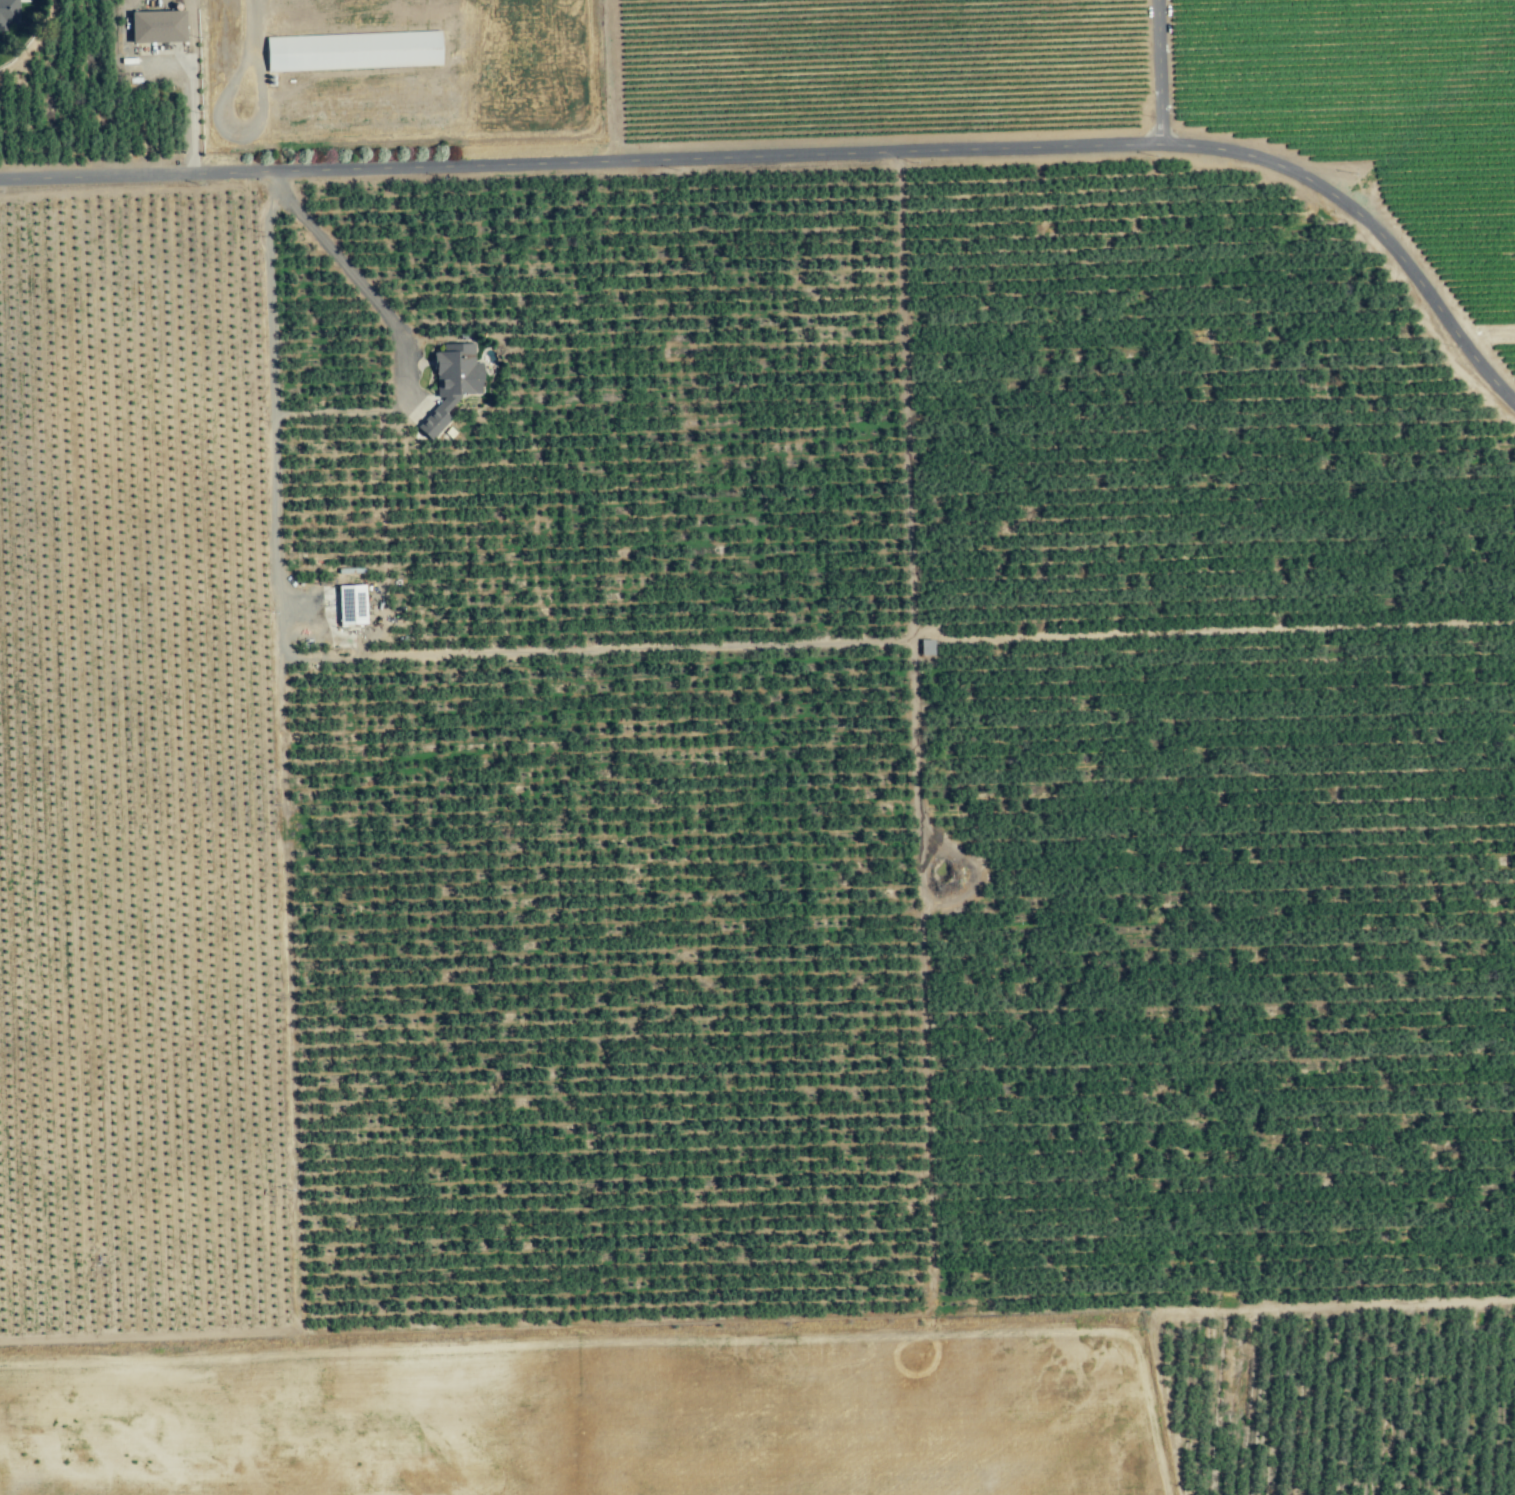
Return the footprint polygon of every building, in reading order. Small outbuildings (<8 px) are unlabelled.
[(7,30),(7,23),(17,23),(18,0),(0,0),(0,30),(7,30)] [(187,42),(187,11),(133,11),(133,42),(187,42)] [(267,35),(267,70),(442,66),(442,31),(267,35)] [(437,352),(439,394),(446,400),(420,427),(435,440),(453,421),(452,410),(467,394),(486,393),(485,366),(478,366),(477,342),(446,344),(446,351),(437,352)] [(370,585),(343,585),(343,625),(370,625),(370,585)]
